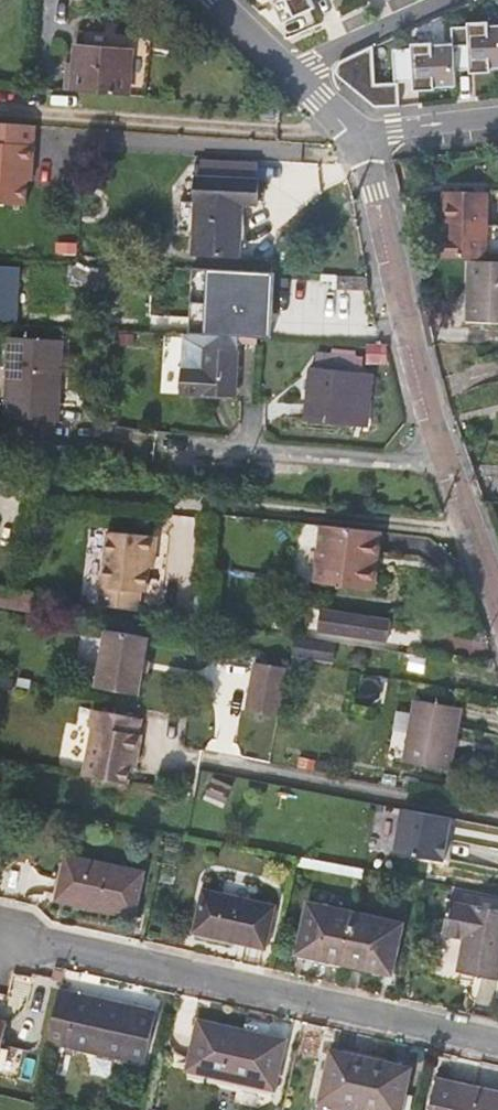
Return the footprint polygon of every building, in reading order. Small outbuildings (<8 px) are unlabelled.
[(314,8),(311,0),(274,0),(275,3),(273,4),(281,23),(314,8)] [(473,69),(473,70),(497,69),(497,24),(451,27),(452,44),(452,47),(472,45),(473,69)] [(134,36),(132,51),(129,96),(144,97),(150,37),(134,36)] [(417,89),(454,87),(453,71),(452,47),(452,44),(411,45),(411,48),(412,65),(416,65),(417,81),(417,89)] [(372,51),(372,45),(349,56),(351,61),(372,51)] [(452,47),(453,71),(473,69),(472,45),(452,47)] [(129,96),(132,51),(75,47),(71,91),(80,92),(129,96)] [(411,48),(392,49),(393,83),(398,82),(417,81),(416,65),(412,65),(411,48)] [(374,84),(372,51),(351,61),(349,56),(342,59),(337,64),(335,68),(335,72),(338,77),(374,107),(399,105),(398,82),(393,83),(374,84)] [(33,204),(36,121),(0,120),(0,203),(33,204)] [(257,188),(257,179),(196,177),(195,186),(257,188)] [(257,188),(195,186),(195,203),(194,231),(193,254),(240,256),(242,205),(257,205),(257,188)] [(443,191),(442,256),(487,257),(488,192),(443,191)] [(194,231),(195,203),(178,202),(178,230),(194,231)] [(470,260),(469,320),(497,321),(497,261),(470,260)] [(21,268),(0,266),(0,320),(17,321),(21,268)] [(106,286),(107,267),(77,266),(71,266),(70,285),(106,286)] [(212,323),(215,271),(166,269),(161,269),(160,288),(184,289),(183,323),(212,323)] [(366,276),(333,275),(334,289),(369,291),(368,289),(366,276)] [(237,396),(240,338),(185,335),(181,393),(237,396)] [(164,391),(180,391),(182,336),(166,336),(164,391)] [(3,416),(59,419),(64,342),(7,340),(3,416)] [(317,369),(359,373),(359,360),(318,356),(317,369)] [(355,421),(369,422),(372,384),(359,383),(360,373),(359,373),(317,369),(311,369),(306,420),(355,425),(355,421)] [(359,383),(372,384),(373,374),(360,373),(359,383)] [(58,440),(59,419),(3,416),(2,435),(58,440)] [(374,566),(377,533),(327,527),(320,584),(376,591),(379,567),(374,566)] [(161,543),(157,537),(113,531),(104,586),(107,587),(105,603),(115,605),(144,609),(146,593),(148,593),(152,568),(154,555),(159,552),(161,543)] [(0,589),(0,604),(29,609),(32,594),(0,589)] [(310,636),(314,607),(308,606),(304,635),(310,636)] [(347,611),(321,608),(319,630),(387,639),(391,618),(353,612),(347,611)] [(145,634),(103,627),(93,684),(135,691),(139,669),(139,665),(141,656),(145,634)] [(330,642),(294,636),(292,647),(328,652),(330,642)] [(284,664),(249,658),(240,707),(274,713),(284,664)] [(453,704),(408,696),(398,758),(443,765),(453,704)] [(145,716),(98,707),(94,724),(97,725),(88,773),(131,782),(135,764),(137,749),(142,750),(145,733),(142,732),(145,716)] [(451,817),(402,807),(394,850),(443,859),(451,817)] [(144,869),(68,853),(57,899),(135,916),(144,869)] [(274,906),(205,890),(196,930),(265,945),(274,906)] [(450,899),(444,932),(446,933),(440,939),(432,977),(458,982),(460,970),(497,977),(497,909),(450,899)] [(356,912),(308,901),(297,953),(319,958),(320,955),(372,967),(372,969),(391,973),(403,922),(356,912)] [(54,1019),(49,1042),(145,1062),(156,1011),(140,1007),(138,1018),(124,1015),(127,1005),(60,991),(54,1019)] [(0,1018),(0,1058),(9,1020),(0,1018)] [(286,1038),(199,1019),(188,1068),(275,1088),(286,1038)] [(354,1054),(355,1048),(332,1043),(331,1049),(354,1054)] [(409,1079),(411,1066),(366,1057),(368,1050),(355,1048),(354,1054),(331,1049),(318,1109),(357,1109),(358,1107),(372,1109),(402,1109),(403,1103),(406,1092),(409,1079)] [(437,1077),(430,1109),(497,1109),(497,1090),(437,1077)] [(414,1080),(409,1079),(406,1092),(403,1103),(410,1104),(414,1080)]
